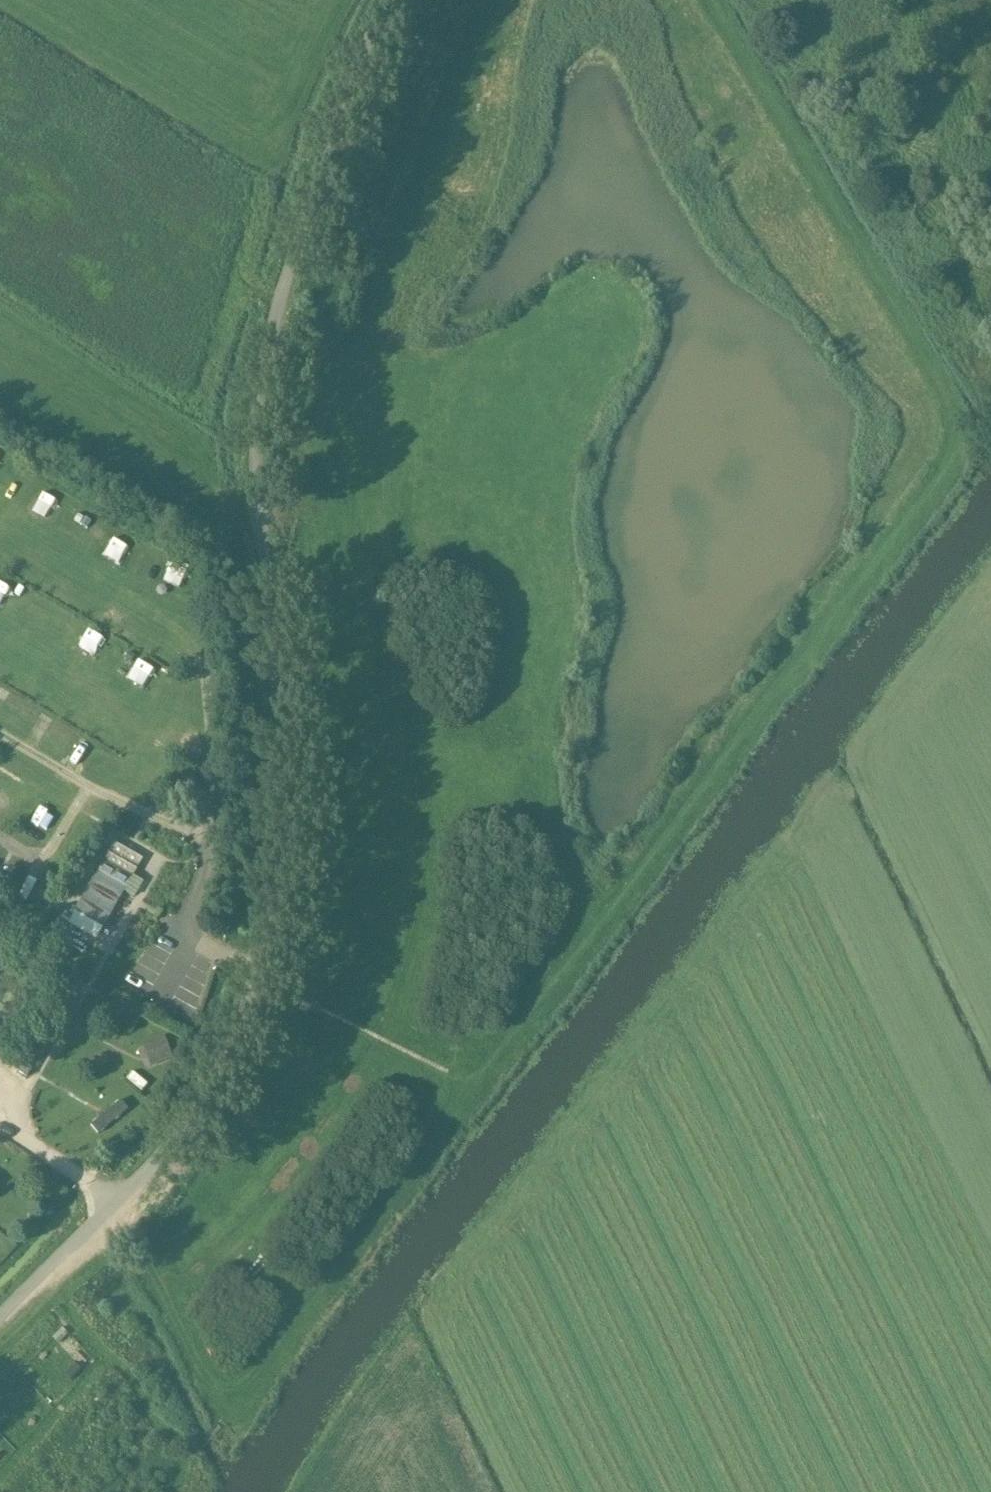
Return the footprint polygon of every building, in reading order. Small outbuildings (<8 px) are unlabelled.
[(31,506),(47,517),(59,499),(42,489),(31,506)] [(103,556),(120,563),(129,544),(112,536),(103,556)] [(89,627),(78,648),(96,658),(108,637),(89,627)] [(147,686),(157,666),(139,657),(129,678),(147,686)] [(74,738),(68,755),(85,760),(91,744),(74,738)] [(115,843),(76,912),(103,928),(143,859),(115,843)] [(2,1060),(13,1041),(0,1034),(0,1060),(2,1060)] [(164,1036),(142,1044),(150,1066),(173,1057),(164,1036)] [(100,1130),(130,1110),(124,1100),(94,1120),(100,1130)]
